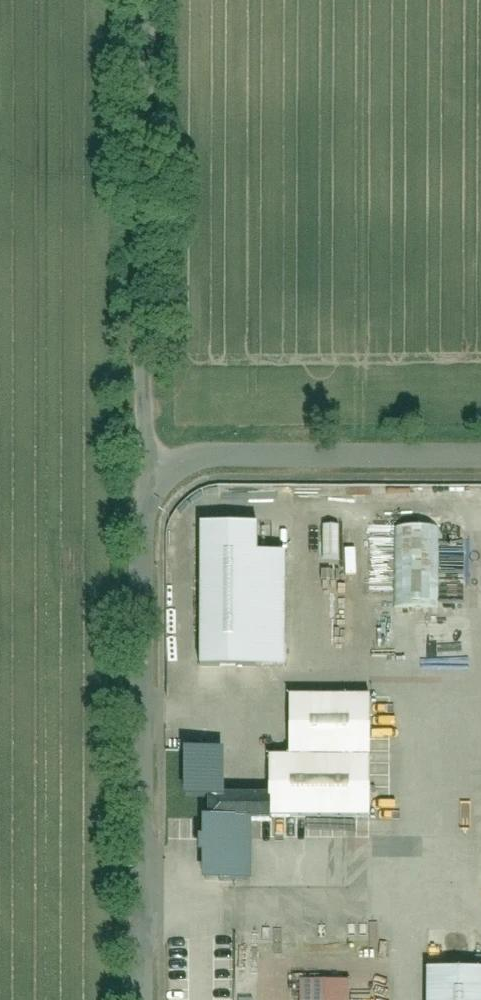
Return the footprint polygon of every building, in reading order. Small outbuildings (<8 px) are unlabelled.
[(422,515),(377,519),(384,613),(429,610),(422,515)] [(187,524),(190,665),(248,663),(244,523),(187,524)] [(196,790),(196,817),(365,814),(363,697),(277,699),(278,755),(255,756),(256,789),(196,790)] [(238,881),(238,852),(184,853),(184,882),(238,881)] [(405,965),(405,999),(480,999),(480,966),(405,965)] [(288,980),(289,999),(338,999),(337,977),(288,980)]
